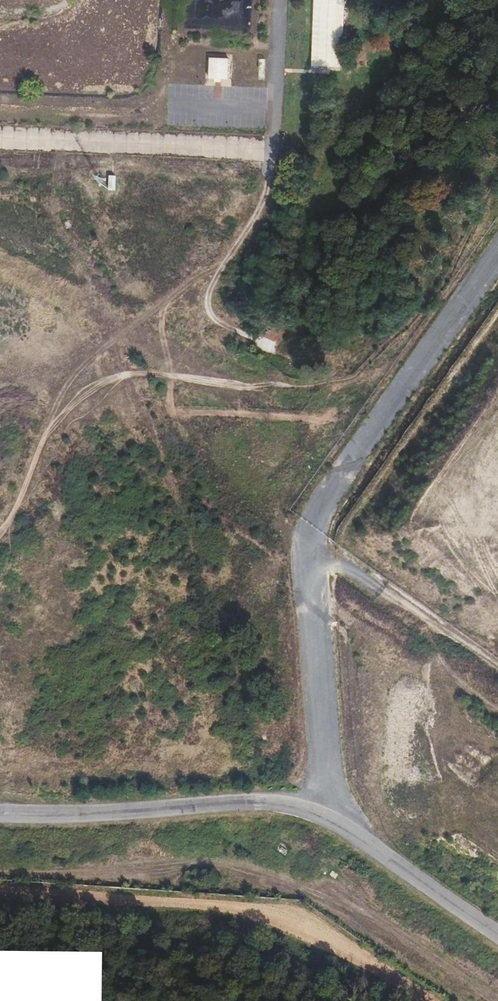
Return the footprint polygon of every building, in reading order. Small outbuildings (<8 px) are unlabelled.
[(347,0),(315,0),(314,65),(345,66),(347,0)] [(229,57),(210,57),(210,77),(217,77),(217,82),(223,82),(223,77),(229,77),(229,57)] [(116,190),(117,176),(109,175),(108,189),(116,190)]
